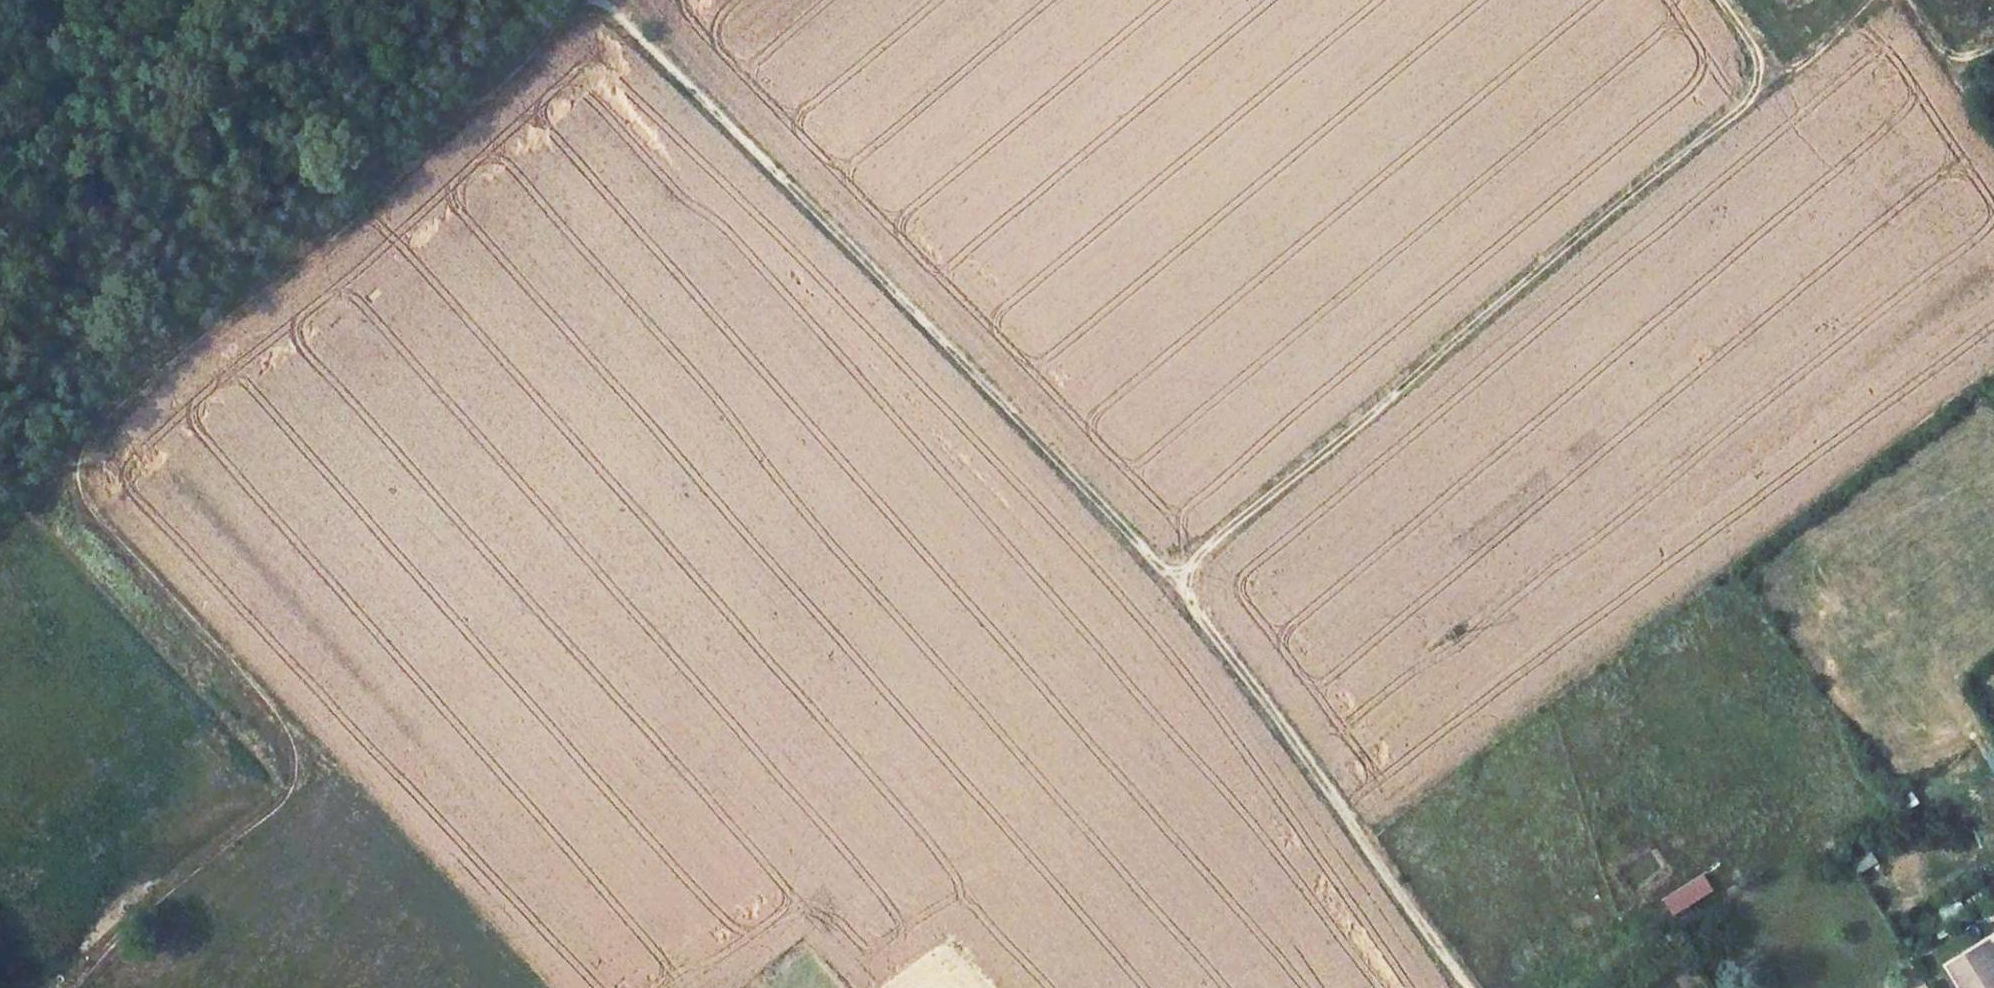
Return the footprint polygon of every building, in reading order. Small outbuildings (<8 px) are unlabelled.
[(1916,804),(1905,788),(1894,796),(1904,811),(1916,804)] [(1857,872),(1876,861),(1864,842),(1845,853),(1857,872)] [(1959,987),(1993,987),(1993,972),(1991,967),(1958,987),(1959,987)]
